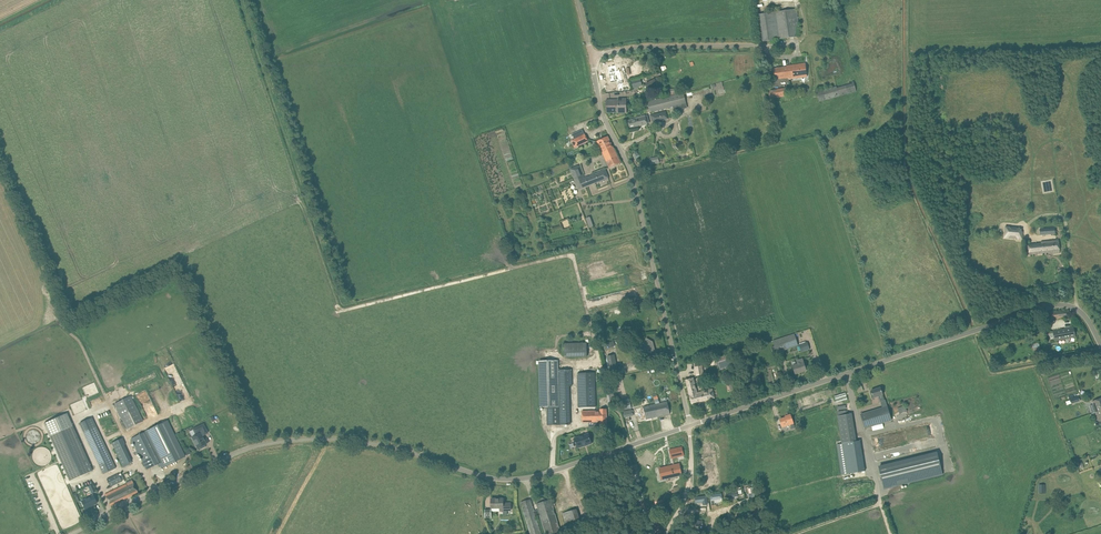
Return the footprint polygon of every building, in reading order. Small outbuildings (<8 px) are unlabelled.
[(797,9),(765,13),(759,14),(763,41),(799,36),(799,32),(800,32),(797,15),(798,15),(797,9)] [(787,67),(781,68),(773,69),(775,79),(788,78),(788,79),(800,78),(800,77),(807,77),(805,63),(786,66),(787,67)] [(615,66),(607,68),(610,82),(616,81),(618,91),(629,90),(627,85),(623,86),(620,71),(617,72),(615,66)] [(633,88),(642,86),(641,79),(631,81),(633,88)] [(839,96),(836,86),(817,91),(819,102),(839,96)] [(787,96),(786,93),(785,88),(768,91),(770,99),(787,96)] [(673,107),(687,104),(684,93),(648,102),(651,113),(673,107)] [(606,112),(618,112),(626,112),(626,99),(618,99),(618,100),(612,100),(606,100),(606,112)] [(666,112),(659,113),(658,112),(655,113),(655,114),(650,115),(651,120),(652,120),(653,122),(654,121),(654,122),(667,119),(666,112)] [(636,119),(628,121),(630,129),(632,128),(638,126),(648,124),(649,123),(648,118),(646,118),(646,115),(645,115),(639,117),(635,118),(636,119)] [(574,139),(571,141),(573,145),(574,148),(577,146),(588,141),(585,134),(584,134),(574,139)] [(602,153),(609,168),(616,165),(621,163),(613,147),(608,136),(605,138),(603,139),(597,142),(602,153)] [(649,158),(651,165),(661,162),(659,156),(649,158)] [(595,173),(592,175),(589,177),(588,177),(588,176),(583,178),(579,166),(572,168),(581,189),(592,184),(595,183),(598,182),(598,183),(604,180),(603,180),(608,178),(607,179),(608,179),(609,179),(605,170),(599,172),(600,172),(596,174),(595,173)] [(1019,232),(1020,228),(1005,227),(1004,238),(1022,239),(1023,232),(1022,232),(1019,232)] [(1041,242),(1041,243),(1033,244),(1028,244),(1029,255),(1053,253),(1053,254),(1060,253),(1058,240),(1041,242)] [(1053,331),(1055,341),(1075,337),(1073,327),(1053,331)] [(794,334),(773,341),(777,353),(798,347),(794,334)] [(656,353),(653,342),(646,338),(643,344),(647,346),(647,348),(646,348),(647,350),(648,352),(646,355),(652,359),(656,353)] [(811,349),(809,341),(800,343),(802,351),(811,349)] [(589,342),(567,343),(568,357),(590,356),(589,342)] [(614,355),(607,356),(611,372),(617,371),(614,355)] [(795,374),(806,370),(804,365),(802,359),(797,360),(798,364),(792,366),(794,369),(795,374)] [(572,369),(558,370),(558,360),(539,361),(541,408),(547,408),(547,425),(570,424),(570,386),(572,386),(572,369)] [(696,367),(695,367),(696,376),(703,375),(702,366),(696,367)] [(596,407),(595,372),(577,373),(578,407),(596,407)] [(689,395),(692,404),(715,398),(712,389),(697,393),(693,378),(686,380),(690,395),(689,395)] [(878,396),(882,408),(861,414),(865,428),(870,426),(891,419),(885,400),(884,400),(882,394),(883,394),(882,393),(880,388),(871,391),(873,398),(878,396)] [(849,399),(847,392),(835,395),(836,402),(849,399)] [(1073,395),(1068,396),(1071,404),(1074,403),(1077,403),(1080,401),(1079,396),(1077,397),(1074,398),(1073,396),(1073,395)] [(114,404),(126,429),(142,421),(131,396),(114,404)] [(1092,401),(1096,412),(1095,412),(1100,410),(1100,398),(1097,399),(1092,401)] [(649,406),(644,407),(646,419),(652,418),(670,414),(667,401),(662,403),(655,404),(649,406)] [(623,411),(631,409),(629,402),(622,403),(623,411)] [(582,411),(582,422),(600,422),(600,426),(607,426),(607,409),(599,410),(599,411),(582,411)] [(67,413),(44,423),(70,480),(92,470),(67,413)] [(786,417),(780,419),(782,427),(790,424),(792,429),(795,428),(793,423),(790,414),(786,416),(786,417)] [(856,441),(851,414),(837,416),(842,443),(837,444),(841,475),(865,471),(860,440),(856,441)] [(92,417),(79,423),(103,474),(116,468),(92,417)] [(119,437),(110,417),(100,421),(110,441),(119,437)] [(167,421),(148,430),(163,461),(159,463),(161,466),(162,468),(185,457),(167,421)] [(194,429),(189,431),(192,437),(198,449),(200,448),(200,449),(206,447),(205,445),(206,444),(202,435),(203,434),(203,435),(208,433),(203,424),(194,429)] [(131,438),(147,470),(159,463),(163,461),(148,430),(131,438)] [(37,432),(29,431),(27,440),(36,442),(37,438),(36,438),(37,432)] [(588,434),(574,438),(578,448),(591,443),(588,434)] [(124,445),(125,444),(122,438),(112,443),(122,465),(131,461),(124,445)] [(682,448),(670,451),(671,457),(683,454),(682,448)] [(942,474),(937,453),(879,468),(884,488),(942,474)] [(49,460),(49,456),(44,456),(44,455),(39,455),(39,464),(46,464),(46,460),(49,460)] [(679,464),(660,469),(662,478),(681,474),(679,464)] [(120,476),(118,474),(107,479),(110,487),(122,481),(121,480),(124,479),(122,475),(120,476)] [(129,497),(138,492),(132,481),(132,480),(125,482),(126,484),(122,486),(123,487),(124,486),(129,497)] [(122,486),(105,494),(110,506),(120,501),(120,500),(123,498),(123,499),(129,497),(124,486),(123,487),(122,486)] [(754,497),(757,496),(755,486),(750,488),(751,493),(748,494),(749,498),(754,497)] [(81,501),(83,504),(85,509),(97,503),(93,495),(81,501)] [(696,497),(697,503),(703,503),(704,505),(709,504),(708,495),(696,497)] [(503,499),(491,499),(491,508),(500,508),(500,511),(503,511),(503,515),(507,515),(507,510),(511,510),(511,503),(503,503),(503,499)] [(530,499),(521,502),(531,533),(541,533),(536,517),(540,516),(545,533),(557,533),(561,533),(550,499),(536,504),(538,510),(534,511),(530,499)] [(755,507),(751,523),(763,526),(764,522),(758,520),(756,517),(759,508),(755,507)] [(566,524),(579,521),(576,510),(563,513),(566,524)]
